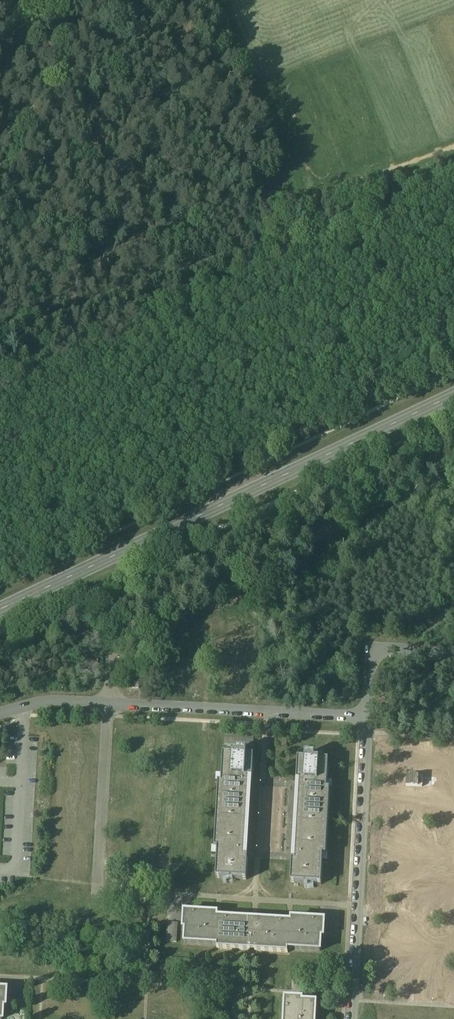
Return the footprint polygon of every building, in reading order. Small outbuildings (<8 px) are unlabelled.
[(98,661),(80,660),(79,671),(97,672),(98,661)] [(219,782),(215,849),(218,849),(216,878),(247,880),(248,857),(245,857),(250,778),(253,778),(254,755),(247,755),(247,750),(237,750),(237,754),(223,753),(222,783),(219,782)] [(316,755),(306,754),(305,759),(298,758),(297,781),(300,781),(295,860),(292,860),(291,882),(322,884),(323,855),(326,855),(330,789),(327,789),(329,760),(315,759),(316,755)] [(259,919),(251,919),(228,917),(223,917),(218,917),(218,913),(196,912),(196,911),(191,911),(191,912),(185,911),(185,917),(184,926),(184,928),(186,928),(185,942),(218,944),(217,948),(289,952),(289,949),(322,951),(323,936),(325,937),(325,934),(325,925),(326,920),(320,920),(320,919),(315,919),(293,918),(293,922),(287,921),(283,920),(283,921),(259,919)] [(317,1002),(303,1001),(303,999),(300,999),(300,998),(292,998),(286,998),(286,1004),(285,1004),(285,1009),(285,1018),(316,1018),(317,1002)]
